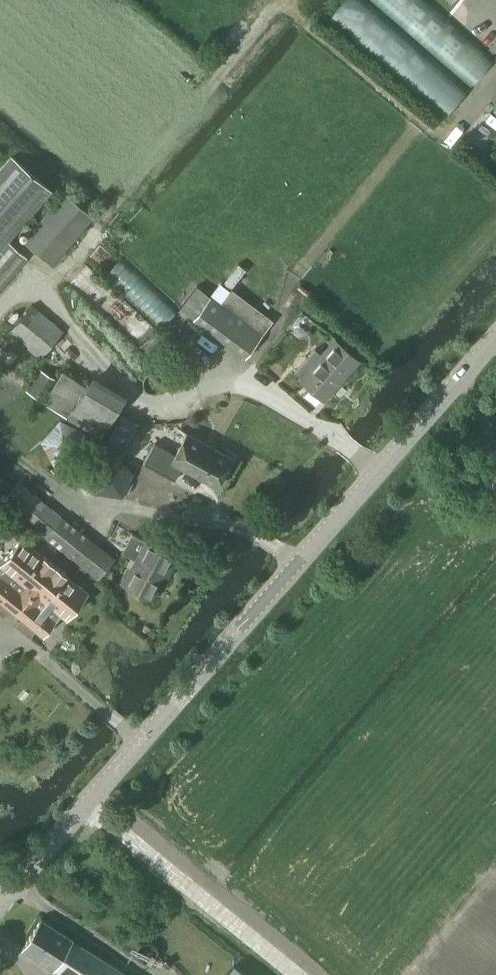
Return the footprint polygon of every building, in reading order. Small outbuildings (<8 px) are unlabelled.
[(466,140),(460,148),(469,156),(476,147),(466,140)] [(0,151),(0,288),(27,257),(8,240),(52,190),(11,154),(3,147),(0,151)] [(486,164),(491,159),(484,152),(479,157),(486,164)] [(50,264),(93,216),(65,191),(22,238),(50,264)] [(181,304),(179,307),(192,316),(191,318),(244,357),(271,320),(229,289),(219,303),(208,295),(196,285),(181,304)] [(39,358),(63,330),(33,304),(9,331),(39,358)] [(314,350),(294,373),(323,399),(358,360),(335,339),(321,356),(314,350)] [(39,368),(26,390),(41,399),(55,377),(39,368)] [(62,369),(42,401),(66,415),(99,436),(125,394),(91,373),(85,383),(62,369)] [(123,449),(138,421),(123,413),(108,441),(123,449)] [(58,417),(40,438),(53,463),(80,458),(82,444),(84,429),(58,417)] [(231,458),(186,433),(175,454),(154,442),(143,462),(174,479),(181,467),(215,486),(231,458)] [(113,455),(90,469),(96,494),(122,497),(133,473),(113,455)] [(0,480),(0,497),(3,499),(12,487),(1,478),(0,480)] [(97,578),(113,559),(17,482),(1,502),(72,559),(97,578)] [(53,565),(20,539),(0,564),(0,566),(4,569),(0,574),(0,613),(3,616),(9,608),(15,613),(53,565)] [(150,597),(173,557),(143,539),(120,580),(150,597)] [(53,565),(15,613),(20,617),(13,626),(27,638),(35,629),(42,635),(59,614),(65,618),(86,592),(53,565)] [(42,921),(24,949),(63,974),(125,974),(42,921)] [(233,964),(224,974),(246,974),(233,964)]
